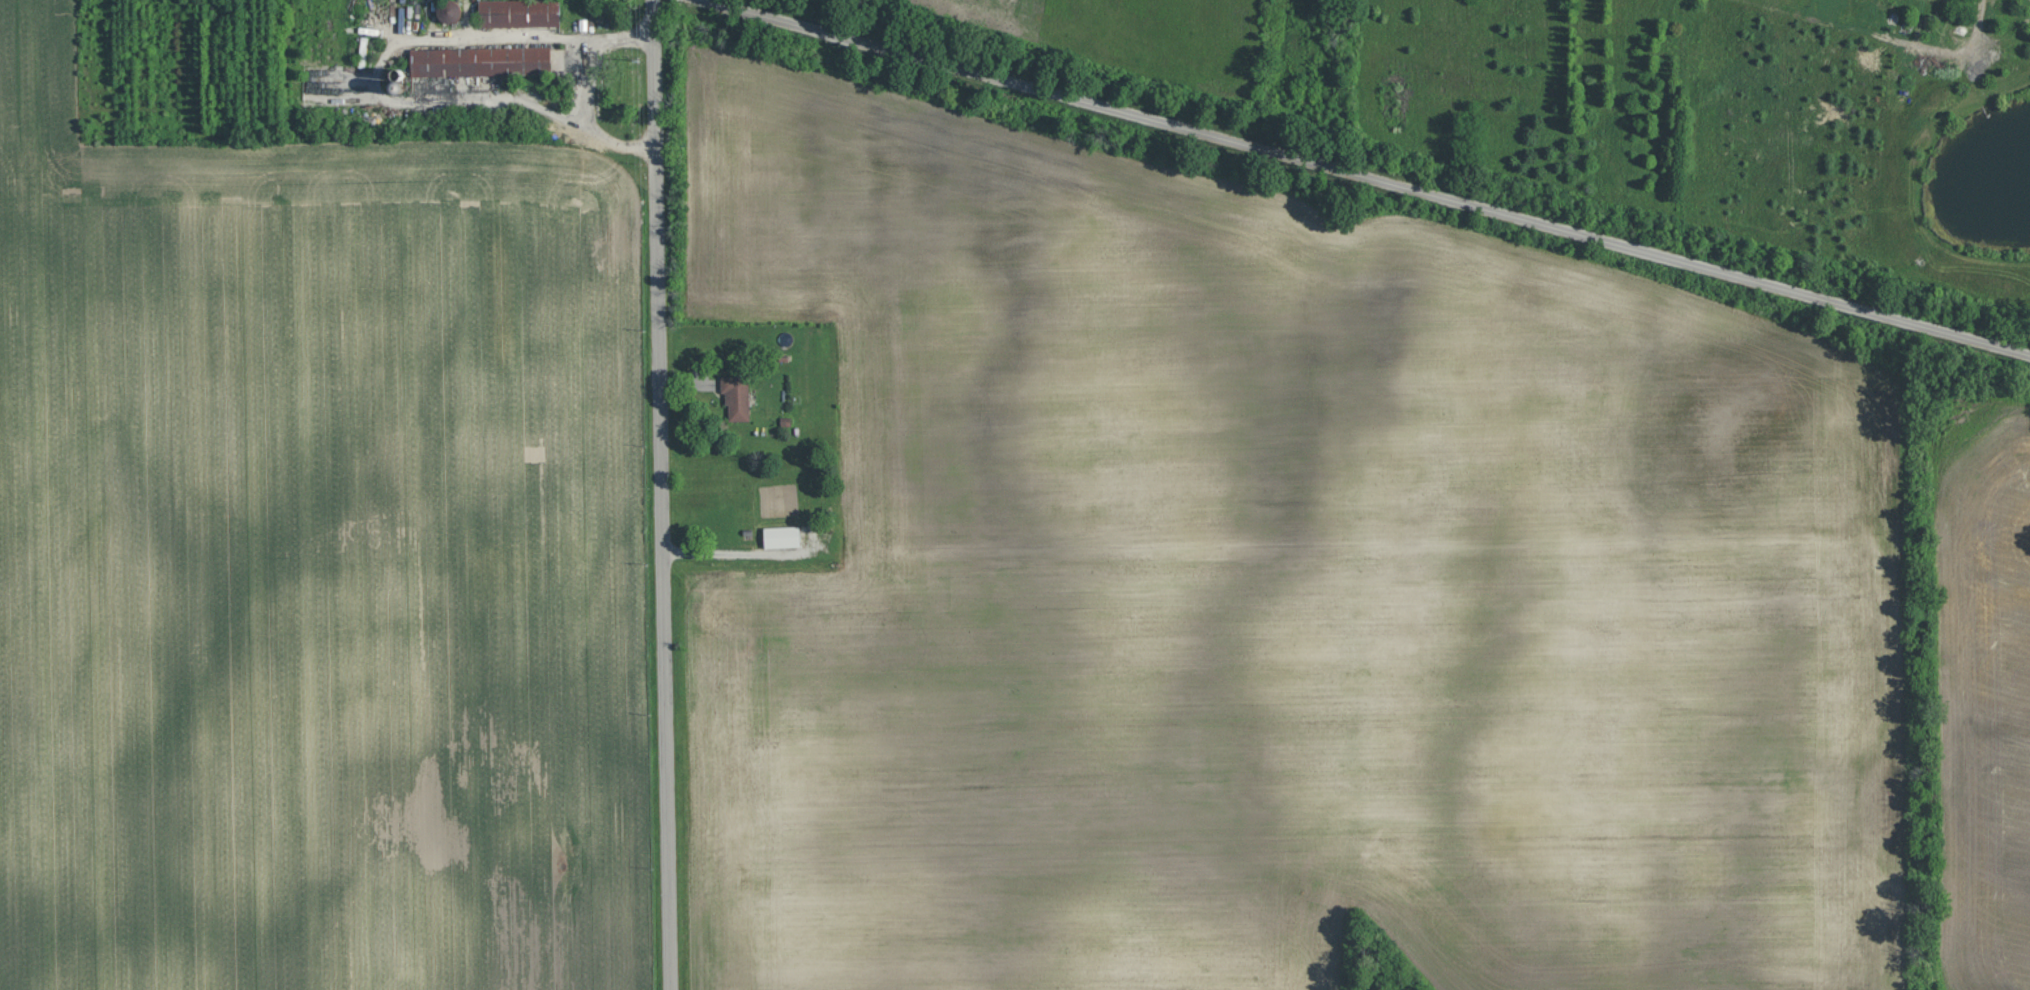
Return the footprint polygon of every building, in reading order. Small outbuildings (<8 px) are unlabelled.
[(444,26),(464,15),(456,0),(450,0),(435,8),(444,26)] [(560,0),(480,0),(480,27),(561,26),(560,0)] [(411,76),(552,74),(551,46),(411,48),(411,76)] [(721,376),(721,393),(727,393),(728,421),(750,421),(749,375),(721,376)] [(765,548),(800,546),(799,526),(764,527),(765,548)]
